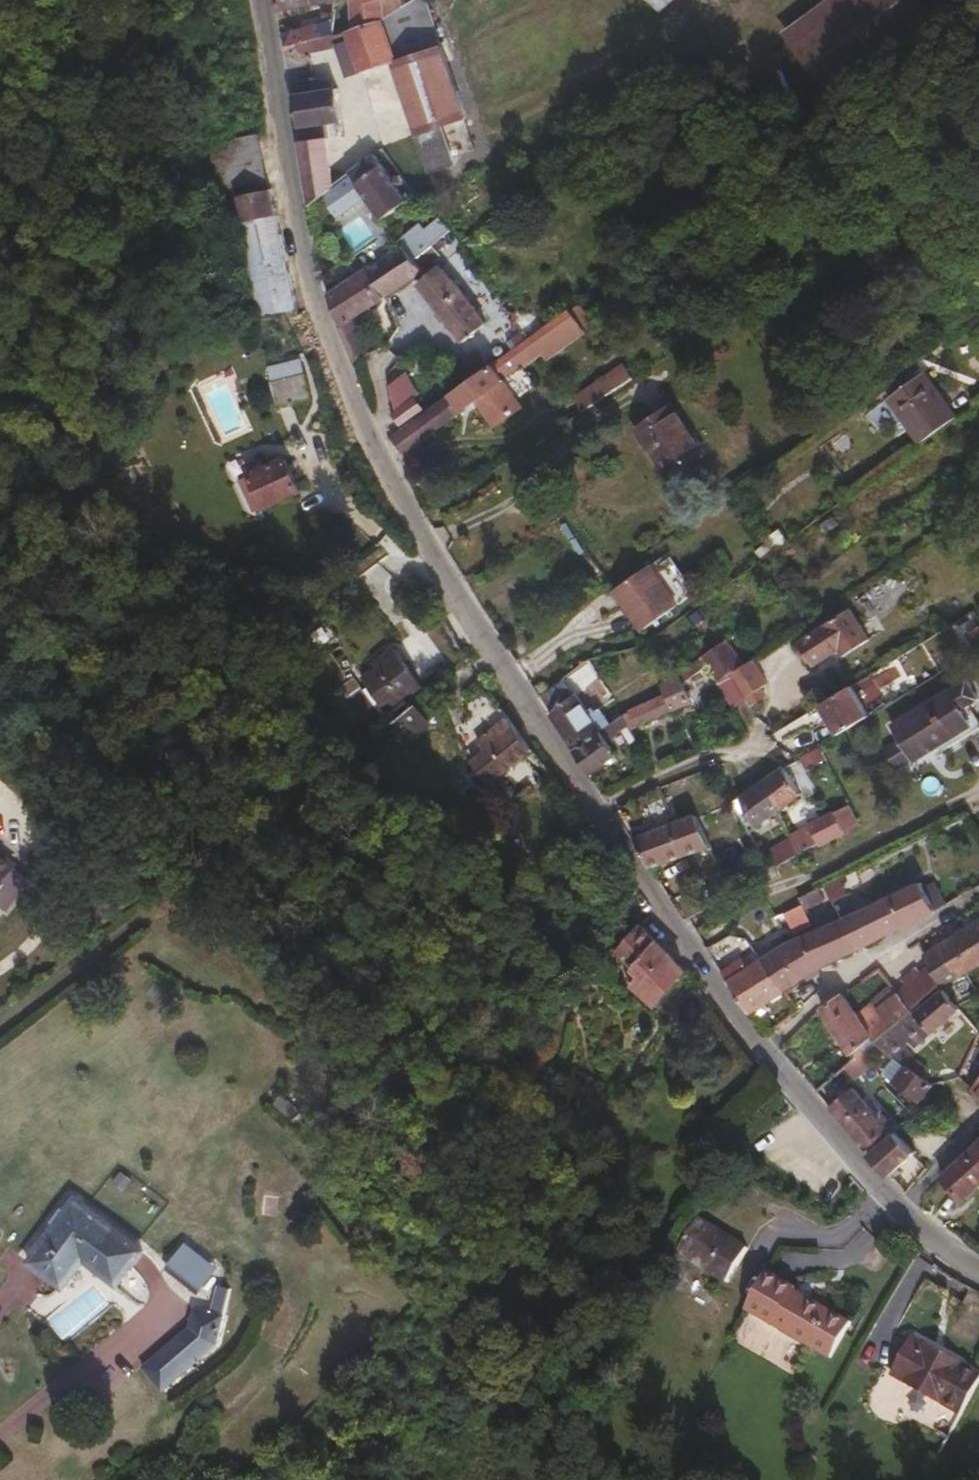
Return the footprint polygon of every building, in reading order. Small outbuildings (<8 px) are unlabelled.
[(355,22),(384,14),(382,0),(354,0),(355,22)] [(661,13),(677,0),(650,0),(661,13)] [(930,19),(916,0),(829,0),(780,35),(822,95),(930,19)] [(397,56),(384,14),(355,22),(350,23),(353,35),(362,66),(394,57),(397,56)] [(333,28),(334,15),(284,27),(285,41),(293,38),(305,36),(333,28)] [(353,35),(350,23),(333,28),(305,36),(306,47),(353,35)] [(306,47),(305,36),(293,38),(296,44),(300,47),(304,48),(306,47)] [(464,113),(441,42),(437,44),(397,56),(394,57),(417,128),(416,130),(427,167),(431,166),(454,158),(443,121),(464,113)] [(342,113),(338,81),(335,81),(333,76),(310,71),(312,85),(292,89),(304,174),(309,199),(326,187),(375,149),(371,143),(355,155),(351,150),(331,165),(324,117),(342,113)] [(270,183),(265,129),(220,139),(231,191),(270,183)] [(408,195),(375,149),(326,187),(341,207),(365,189),(381,214),(408,195)] [(295,304),(270,183),(231,191),(256,311),(295,304)] [(414,255),(445,229),(435,216),(403,241),(414,255)] [(385,292),(422,266),(414,255),(403,241),(368,264),(385,292)] [(477,302),(441,261),(440,259),(418,279),(455,322),(463,314),(477,302)] [(385,292),(368,264),(334,285),(328,289),(351,355),(364,351),(351,311),(385,292)] [(470,331),(488,315),(477,302),(463,314),(470,331)] [(585,327),(570,306),(518,342),(524,350),(537,341),(546,354),(585,327)] [(470,331),(463,314),(455,322),(466,334),(470,331)] [(402,446),(462,404),(471,397),(489,425),(522,402),(494,362),(484,368),(393,432),(402,446)] [(956,410),(926,366),(892,390),(922,434),(956,410)] [(572,392),(580,409),(635,383),(627,367),(572,392)] [(312,393),(307,368),(273,375),(279,401),(312,393)] [(408,389),(403,376),(391,385),(394,393),(396,399),(408,389)] [(411,397),(408,389),(396,399),(398,405),(411,397)] [(426,406),(417,393),(411,397),(398,405),(394,409),(402,422),(426,406)] [(705,447),(677,400),(639,422),(667,470),(705,447)] [(299,486),(285,455),(263,464),(260,457),(246,464),(262,502),(299,486)] [(262,502),(246,464),(235,468),(251,506),(262,502)] [(678,600),(650,560),(614,585),(642,625),(678,600)] [(870,634),(850,603),(797,638),(812,661),(829,651),(839,643),(844,652),(870,634)] [(713,659),(737,643),(730,631),(706,649),(711,656),(713,659)] [(420,680),(393,642),(373,656),(377,662),(363,673),(386,705),(420,680)] [(745,657),(737,643),(713,659),(721,672),(723,671),(728,668),(745,657)] [(683,677),(711,656),(706,649),(680,667),(683,677)] [(769,675),(754,651),(745,657),(728,668),(742,691),(747,688),(753,696),(766,688),(762,680),(769,675)] [(628,723),(690,697),(683,677),(680,667),(660,681),(665,692),(621,711),(626,720),(628,723)] [(742,691),(728,668),(723,671),(723,680),(732,697),(742,691)] [(548,708),(575,690),(565,674),(563,672),(537,691),(548,708)] [(870,711),(851,680),(820,699),(839,730),(870,711)] [(381,713),(360,683),(347,693),(368,722),(381,713)] [(917,756),(974,722),(953,687),(895,720),(917,756)] [(599,726),(575,690),(548,708),(572,746),(600,728),(599,726)] [(407,735),(433,716),(424,702),(398,721),(407,735)] [(605,735),(626,720),(621,711),(611,719),(599,726),(600,728),(605,735)] [(529,746),(504,712),(475,734),(483,744),(468,755),(486,779),(529,746)] [(586,769),(614,750),(605,735),(600,728),(572,746),(586,769)] [(908,753),(892,760),(898,774),(914,767),(908,753)] [(801,788),(783,764),(765,776),(779,804),(801,788)] [(779,804),(765,776),(740,794),(755,821),(779,804)] [(844,827),(840,817),(848,812),(843,803),(834,807),(827,811),(810,819),(819,839),(844,827)] [(707,840),(694,810),(631,834),(648,863),(707,840)] [(775,860),(797,850),(795,844),(791,836),(769,846),(775,860)] [(815,841),(811,836),(795,844),(797,850),(815,841)] [(947,899),(931,871),(920,876),(925,888),(935,905),(947,899)] [(883,931),(935,905),(925,888),(920,876),(866,901),(883,931)] [(824,894),(818,884),(817,882),(798,891),(801,897),(804,904),(824,894)] [(883,931),(866,901),(839,913),(856,943),(857,944),(883,931)] [(856,943),(839,913),(813,925),(833,956),(857,944),(856,943)] [(953,934),(972,962),(978,959),(978,918),(953,934)] [(682,967),(652,937),(636,921),(608,951),(628,970),(625,973),(653,999),(682,967)] [(833,956),(813,925),(778,942),(799,969),(802,975),(821,962),(833,956)] [(972,962),(953,934),(924,952),(930,963),(939,981),(972,962)] [(799,969),(778,942),(770,947),(761,954),(765,959),(785,987),(802,975),(799,969)] [(728,980),(754,959),(747,951),(722,972),(728,980)] [(785,987),(765,959),(761,954),(754,959),(728,980),(751,1012),(785,987)] [(910,1006),(939,981),(930,963),(897,990),(910,1006)] [(914,1042),(958,1004),(943,986),(914,1010),(910,1006),(892,1021),(907,1036),(914,1042)] [(874,1037),(892,1021),(910,1006),(897,990),(862,1017),(843,987),(820,1002),(825,1014),(853,1054),(863,1045),(874,1037)] [(907,1036),(892,1021),(874,1037),(876,1040),(881,1042),(885,1047),(898,1056),(903,1061),(905,1059),(909,1054),(899,1044),(907,1036)] [(885,1047),(881,1042),(876,1040),(874,1037),(863,1045),(873,1058),(885,1047)] [(873,1058),(863,1045),(853,1054),(855,1055),(863,1066),(873,1058)] [(931,1080),(905,1059),(903,1061),(892,1077),(918,1098),(921,1092),(931,1080)] [(969,1083),(978,1090),(978,1072),(969,1083)] [(890,1128),(852,1083),(829,1102),(869,1147),(890,1128)] [(912,1147),(934,1127),(916,1106),(893,1126),(912,1147)] [(912,1147),(893,1126),(890,1128),(869,1147),(888,1169),(904,1155),(912,1147)] [(978,1178),(978,1137),(940,1173),(960,1195),(978,1178)] [(925,1164),(912,1149),(912,1147),(904,1155),(918,1172),(925,1164)] [(106,1252),(128,1235),(75,1195),(28,1257),(63,1283),(83,1257),(95,1266),(106,1252)] [(725,1276),(744,1241),(694,1209),(673,1244),(725,1276)] [(116,1258),(138,1242),(128,1235),(106,1252),(95,1266),(105,1273),(116,1258)] [(116,1281),(143,1246),(138,1242),(116,1258),(105,1273),(116,1281)] [(202,1293),(221,1271),(187,1243),(168,1265),(202,1293)] [(848,1315),(810,1294),(793,1283),(794,1280),(765,1264),(744,1301),(829,1349),(848,1315)] [(165,1382),(220,1338),(228,1305),(209,1302),(201,1333),(184,1329),(146,1359),(165,1382)] [(978,1370),(940,1347),(938,1353),(920,1343),(924,1337),(909,1328),(906,1332),(900,1327),(891,1343),(899,1347),(889,1365),(958,1407),(978,1370)] [(940,1347),(924,1337),(920,1343),(938,1353),(940,1347)]
